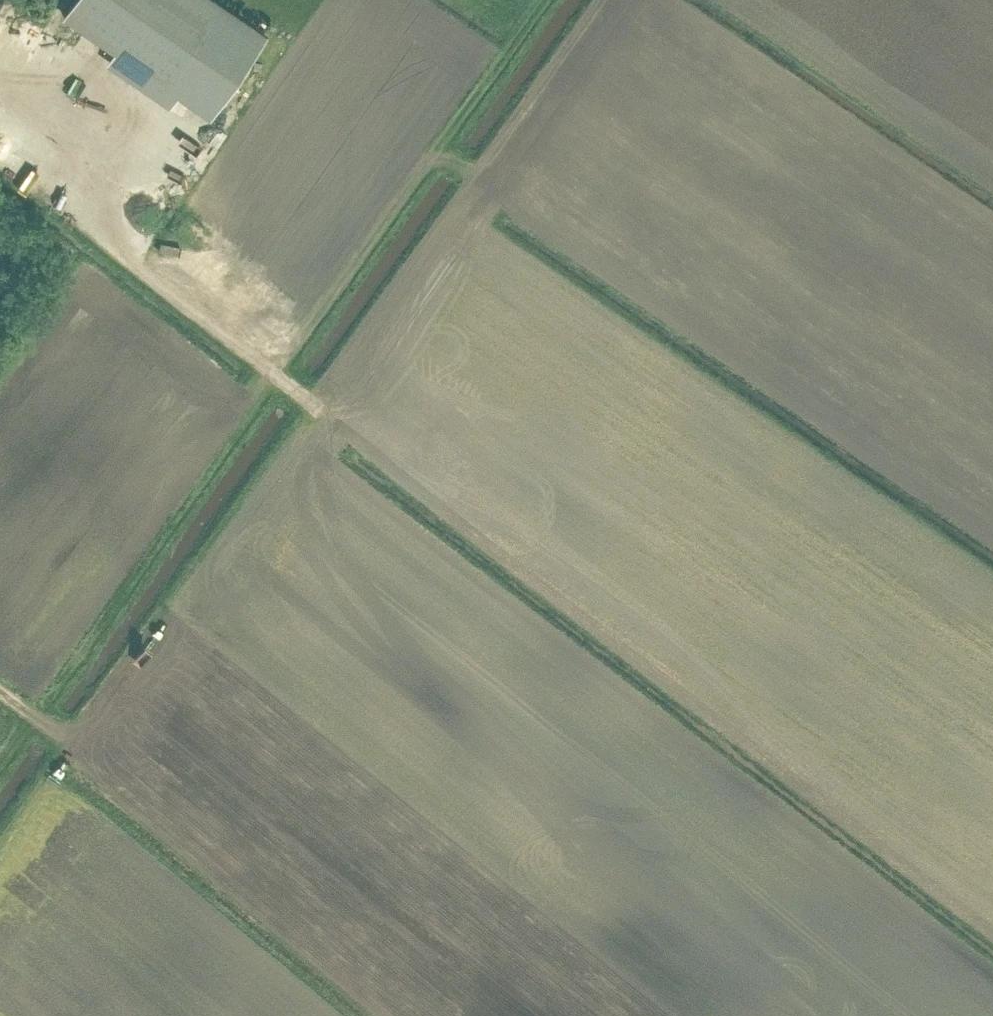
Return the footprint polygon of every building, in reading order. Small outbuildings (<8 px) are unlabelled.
[(268,32),(220,0),(75,0),(63,17),(210,117),(268,32)]
